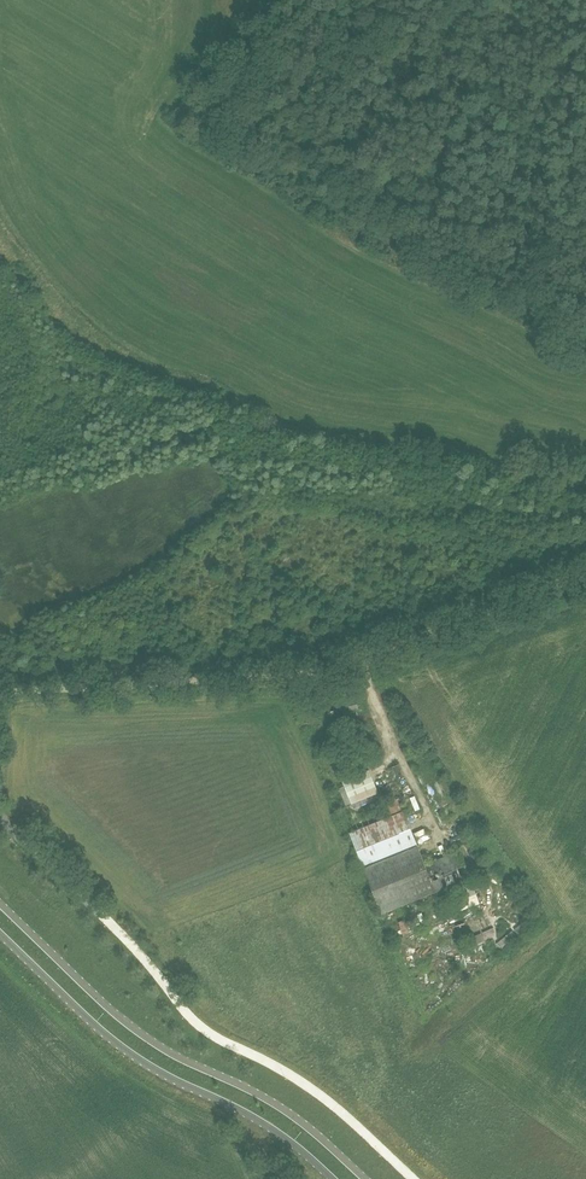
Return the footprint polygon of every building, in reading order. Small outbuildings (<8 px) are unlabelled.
[(369,769),(342,781),(351,804),(379,793),(369,769)] [(399,797),(382,803),(388,816),(404,809),(399,797)] [(453,884),(470,877),(460,851),(429,874),(403,811),(350,833),(383,913),(436,891),(439,900),(456,893),(453,884)]
